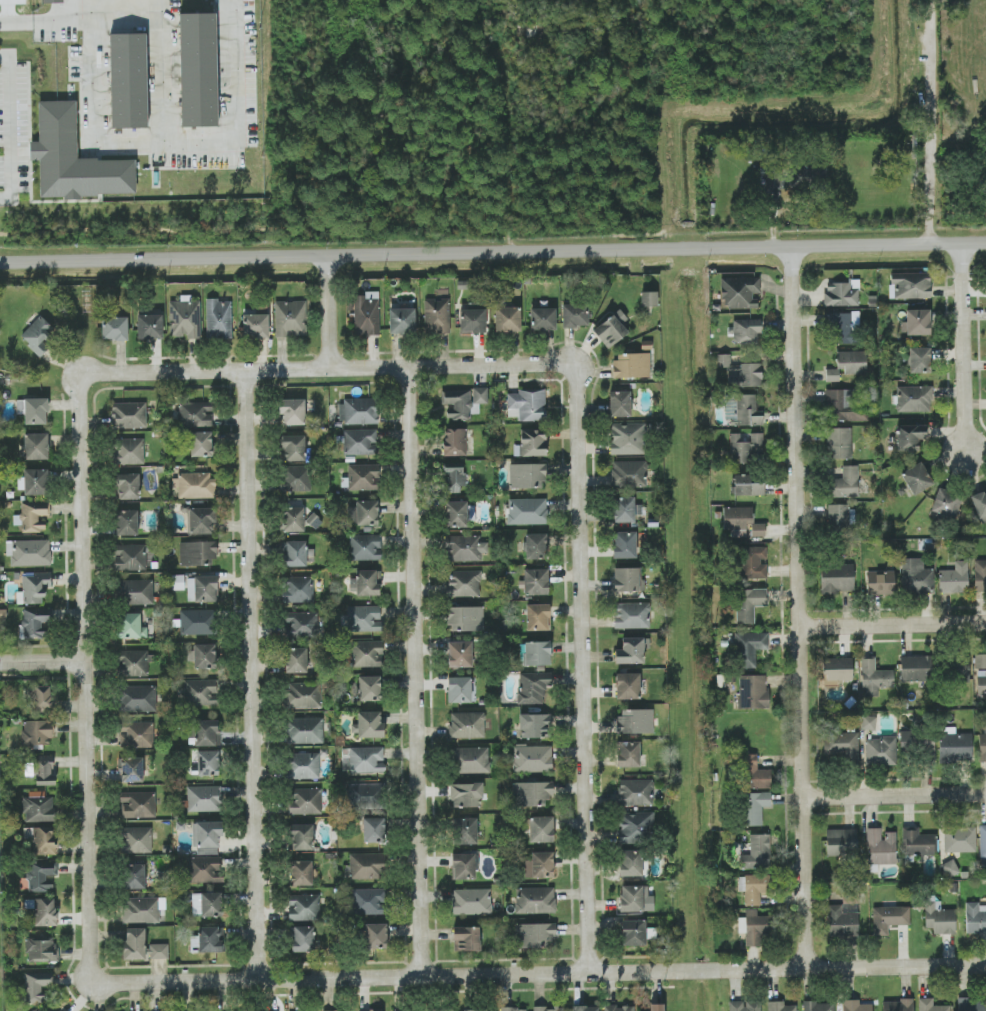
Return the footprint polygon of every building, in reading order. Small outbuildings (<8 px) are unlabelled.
[(218,126),(216,13),(179,14),(182,127),(218,126)] [(146,33),(110,34),(112,128),(148,128),(146,33)] [(136,159),(77,159),(77,101),(38,101),(39,142),(30,142),(30,160),(40,160),(40,196),(136,196),(136,159)] [(893,299),(931,298),(930,273),(892,274),(893,299)] [(721,277),(722,309),(758,308),(758,299),(753,299),(753,294),(761,293),(760,276),(721,277)] [(858,306),(859,282),(825,281),(825,305),(858,306)] [(380,335),(379,291),(364,292),(364,296),(354,296),(354,335),(380,335)] [(657,291),(641,292),(642,306),(657,306),(657,291)] [(200,300),(192,301),(192,295),(180,295),(180,301),(169,301),(170,336),(187,336),(187,339),(201,338),(200,300)] [(424,299),(425,333),(450,332),(449,299),(424,299)] [(232,339),(231,300),(206,300),(207,339),(232,339)] [(305,301),(274,302),(276,337),(306,336),(305,301)] [(588,327),(588,304),(562,305),(562,327),(588,327)] [(520,307),(495,307),(495,332),(521,331),(520,307)] [(415,308),(389,309),(390,333),(415,333),(415,308)] [(530,309),(531,330),(556,330),(556,308),(530,309)] [(593,332),(609,349),(628,331),(622,324),(628,319),(618,308),(593,332)] [(486,310),(460,309),(460,333),(485,333),(486,310)] [(930,334),(930,309),(906,310),(906,322),(901,322),(901,335),(930,334)] [(858,344),(858,313),(828,313),(828,345),(858,344)] [(163,339),(162,314),(137,315),(138,339),(163,339)] [(243,314),(244,337),(269,337),(269,314),(243,314)] [(20,337),(41,357),(48,349),(42,343),(55,330),(40,315),(20,337)] [(127,317),(102,318),(103,340),(128,340),(127,317)] [(758,343),(757,333),(762,333),(762,319),(733,319),(734,344),(758,343)] [(910,373),(930,373),(930,347),(909,347),(910,373)] [(866,374),(866,351),(838,351),(837,368),(844,368),(844,374),(866,374)] [(650,377),(650,353),(614,354),(614,378),(650,377)] [(717,355),(717,367),(730,367),(730,354),(717,355)] [(762,386),(762,365),(729,365),(729,386),(762,386)] [(839,369),(826,369),(826,381),(839,381),(839,369)] [(931,386),(897,386),(897,412),(932,411),(931,386)] [(854,390),(826,389),(825,420),(853,420),(854,390)] [(508,417),(518,417),(518,421),(545,421),(545,390),(507,391),(508,417)] [(630,391),(609,392),(610,417),(631,417),(630,391)] [(736,425),(763,425),(763,411),(756,411),(756,394),(736,394),(736,425)] [(48,424),(48,399),(17,398),(17,414),(25,414),(25,424),(48,424)] [(340,424),(378,423),(378,398),(340,399),(340,424)] [(282,425),(305,425),(304,399),(278,400),(279,415),(282,415),(282,425)] [(112,403),(113,429),(147,428),(146,402),(112,403)] [(611,455),(646,454),(645,423),(610,424),(611,455)] [(898,425),(897,451),(918,451),(919,439),(927,439),(928,425),(898,425)] [(852,458),(852,427),(827,428),(828,459),(852,458)] [(467,455),(466,428),(444,429),(445,456),(467,455)] [(344,455),(377,454),(376,429),(344,430),(344,455)] [(546,457),(547,431),(521,430),(520,445),(514,445),(514,456),(546,457)] [(212,432),(191,432),(191,457),(212,456),(212,432)] [(48,433),(24,434),(24,445),(21,445),(21,459),(48,458),(48,433)] [(764,433),(751,433),(751,442),(740,442),(741,433),(730,433),(729,460),(763,461),(764,433)] [(305,461),(306,436),(282,435),(282,461),(305,461)] [(145,463),(144,438),(116,439),(117,465),(145,463)] [(612,461),(612,485),(647,486),(647,462),(612,461)] [(913,495),(933,484),(921,462),(901,472),(913,495)] [(509,465),(510,487),(547,486),(546,463),(509,465)] [(348,465),(348,490),(379,490),(379,464),(348,465)] [(859,466),(842,465),(842,479),(828,478),(828,496),(858,497),(859,466)] [(283,491),(309,492),(309,467),(284,466),(283,491)] [(444,493),(463,493),(464,467),(445,466),(444,493)] [(24,470),(25,495),(48,495),(47,469),(24,470)] [(179,498),(214,498),(214,472),(178,473),(179,498)] [(117,474),(118,500),(140,499),(139,474),(117,474)] [(764,475),(734,474),(734,495),(764,496),(764,475)] [(985,521),(985,491),(970,496),(973,505),(969,507),(974,525),(985,521)] [(634,497),(613,498),(614,523),(635,522),(634,497)] [(547,498),(507,499),(507,525),(547,524),(547,498)] [(356,501),(356,506),(349,507),(349,526),(378,525),(378,500),(356,501)] [(446,528),(468,527),(467,501),(445,502),(446,528)] [(827,530),(848,530),(849,504),(828,504),(827,530)] [(48,506),(21,505),(21,517),(15,517),(14,525),(21,525),(21,532),(45,532),(46,518),(48,518),(48,506)] [(282,533),(305,532),(304,507),(282,508),(282,533)] [(746,537),(745,524),(753,524),(753,507),(723,507),(724,529),(732,529),(732,537),(746,537)] [(212,534),(212,524),(216,524),(216,508),(188,509),(189,534),(212,534)] [(138,510),(116,511),(117,535),(139,535),(138,510)] [(306,522),(316,530),(323,521),(312,513),(306,522)] [(765,524),(752,524),(752,537),(765,537),(765,524)] [(636,531),(613,532),(613,559),(636,558),(636,531)] [(381,560),(381,534),(352,535),(353,560),(381,560)] [(547,534),(524,534),(525,560),(547,559),(547,534)] [(482,561),(482,553),(488,553),(487,542),(480,542),(480,535),(445,536),(446,562),(482,561)] [(11,566),(51,566),(50,540),(6,541),(6,557),(11,557),(11,566)] [(217,541),(180,542),(180,566),(211,566),(211,557),(217,557),(217,541)] [(314,565),(314,549),(307,549),(307,541),(284,542),(284,566),(314,565)] [(114,545),(114,571),(146,570),(146,545),(114,545)] [(766,562),(767,547),(743,546),(742,578),(767,579),(767,562),(766,562)] [(902,594),(934,593),(934,569),(924,569),(923,558),(901,558),(902,594)] [(973,560),(974,591),(985,591),(985,560),(973,560)] [(968,562),(955,561),(954,570),(939,569),(939,592),(968,593),(968,562)] [(855,592),(854,564),(820,565),(821,593),(855,592)] [(644,579),(639,579),(639,568),(612,568),(613,592),(644,591),(644,579)] [(548,569),(524,569),(523,581),(519,581),(519,588),(525,588),(525,595),(548,595),(548,569)] [(381,570),(358,571),(358,579),(350,579),(350,595),(379,594),(379,578),(381,578),(381,570)] [(481,596),(480,571),(448,571),(449,597),(481,596)] [(867,571),(867,594),(894,594),(895,571),(867,571)] [(51,572),(22,573),(23,591),(16,592),(17,604),(44,603),(44,587),(52,587),(51,572)] [(184,575),(172,575),(172,590),(184,590),(184,575)] [(218,602),(218,576),(187,577),(188,602),(218,602)] [(283,603),(313,602),(313,577),(283,577),(283,603)] [(154,580),(120,579),(120,604),(153,605),(154,580)] [(767,606),(767,589),(737,589),(737,624),(754,624),(754,606),(767,606)] [(615,629),(650,628),(650,603),(615,603),(615,629)] [(527,631),(550,630),(549,604),(526,605),(527,631)] [(380,606),(348,606),(348,632),(381,631),(380,606)] [(484,631),(483,607),(447,607),(448,631),(484,631)] [(23,638),(42,639),(43,622),(49,622),(50,610),(24,609),(23,638)] [(216,610),(180,609),(180,634),(215,635),(216,610)] [(318,612),(287,613),(287,637),(318,637),(318,612)] [(147,627),(141,627),(140,613),(118,614),(119,639),(147,638),(147,627)] [(768,632),(734,633),(735,668),(756,668),(756,650),(769,650),(768,632)] [(615,663),(643,664),(644,649),(649,649),(649,638),(622,638),(622,650),(615,650),(615,663)] [(354,667),(383,666),(383,641),(353,642),(354,667)] [(473,667),(472,641),(447,642),(448,668),(473,667)] [(551,665),(550,641),(522,642),(523,666),(551,665)] [(215,644),(191,645),(192,669),(216,668),(215,644)] [(307,672),(307,648),(286,648),(286,672),(307,672)] [(149,651),(119,650),(119,676),(149,676),(149,651)] [(976,654),(976,693),(985,694),(985,654),(976,654)] [(901,681),(931,681),(930,656),(900,656),(901,681)] [(852,658),(823,659),(823,683),(853,683),(852,658)] [(861,697),(879,697),(878,688),(894,687),(894,670),(875,670),(875,658),(861,658),(861,697)] [(947,660),(947,681),(969,681),(969,661),(947,660)] [(518,673),(518,704),(544,704),(545,687),(553,687),(553,673),(518,673)] [(616,699),(640,699),(640,674),(616,674),(616,699)] [(766,675),(740,675),(739,708),(769,709),(769,690),(766,690),(766,675)] [(380,676),(360,676),(360,701),(381,701),(380,676)] [(448,703),(471,703),(471,677),(448,677),(448,703)] [(185,705),(217,704),(217,680),(185,680),(185,705)] [(287,708),(322,708),(321,683),(287,684),(287,708)] [(30,711),(51,712),(52,687),(31,686),(30,711)] [(156,686),(122,686),(121,712),(156,712),(156,686)] [(618,710),(619,733),(654,733),(653,709),(618,710)] [(384,737),(384,722),(380,722),(380,712),(358,711),(358,724),(352,724),(352,737),(384,737)] [(450,739),(485,738),(485,712),(449,713),(450,739)] [(520,738),(549,738),(549,715),(520,714),(520,738)] [(877,717),(862,715),(861,728),(875,730),(877,717)] [(285,744),(324,743),(323,718),(285,718),(285,744)] [(22,721),(23,745),(51,744),(51,721),(22,721)] [(154,748),(154,722),(120,721),(120,747),(154,748)] [(219,746),(219,721),(196,721),(196,731),(189,731),(189,746),(219,746)] [(939,761),(973,762),(973,733),(955,733),(955,728),(940,727),(939,761)] [(858,732),(822,733),(823,756),(841,755),(841,764),(859,763),(858,732)] [(921,755),(921,762),(935,762),(934,732),(900,733),(901,755),(921,755)] [(866,737),(865,766),(896,767),(897,737),(866,737)] [(640,742),(617,742),(617,767),(640,767),(640,742)] [(552,745),(513,746),(514,773),(553,771),(552,745)] [(343,773),(384,772),(383,747),(342,748),(343,773)] [(490,773),(489,747),(453,748),(454,774),(490,773)] [(219,775),(219,751),(197,751),(198,776),(219,775)] [(319,753),(287,754),(288,779),(320,778),(319,753)] [(757,753),(744,754),(745,789),(771,788),(770,769),(757,769),(757,753)] [(55,785),(55,775),(53,775),(53,755),(36,756),(36,785),(55,785)] [(143,757),(118,757),(119,782),(144,782),(143,757)] [(618,780),(619,806),(653,805),(652,779),(618,780)] [(545,806),(544,800),(553,799),(552,782),(514,783),(514,807),(545,806)] [(383,783),(350,784),(350,809),(384,808),(383,783)] [(482,783),(451,784),(451,807),(482,807),(482,783)] [(188,812),(221,811),(221,786),(188,786),(188,812)] [(321,788),(290,789),(291,814),(322,813),(321,788)] [(54,822),(54,797),(45,797),(45,792),(26,791),(25,821),(54,822)] [(156,817),(155,792),(122,792),(122,818),(156,817)] [(762,826),(763,808),(771,808),(771,792),(742,792),(742,825),(762,826)] [(654,813),(619,812),(619,842),(653,843),(654,813)] [(529,843),(553,842),(553,817),(529,817),(529,843)] [(385,842),(385,818),(363,818),(364,843),(385,842)] [(476,818),(455,818),(455,845),(477,844),(476,818)] [(194,855),(219,854),(219,836),(222,836),(222,822),(194,822),(194,855)] [(314,825),(292,824),(291,850),(313,850),(314,825)] [(54,855),(54,828),(24,827),(24,841),(33,841),(33,854),(54,855)] [(151,827),(122,828),(123,853),(152,852),(151,827)] [(935,855),(935,834),(918,834),(918,827),(903,827),(904,856),(935,855)] [(896,832),(887,832),(887,840),(881,840),(881,828),(865,828),(866,865),(896,864),(896,832)] [(976,828),(944,828),(944,852),(976,852),(976,828)] [(826,829),(826,856),(857,855),(857,829),(826,829)] [(770,834),(750,834),(750,855),(739,855),(740,869),(770,868),(770,834)] [(619,851),(619,876),(645,875),(644,850),(619,851)] [(553,852),(531,852),(531,860),(524,860),(523,878),(553,878),(553,852)] [(350,879),(386,879),(386,853),(350,854),(350,879)] [(452,879),(475,880),(476,854),(452,853),(452,879)] [(219,857),(190,857),(190,882),(224,882),(224,872),(220,872),(219,857)] [(959,871),(952,859),(941,865),(948,877),(959,871)] [(312,860),(290,861),(291,886),(313,886),(312,860)] [(57,862),(27,863),(28,892),(53,892),(53,884),(46,884),(46,876),(58,875),(57,862)] [(146,889),(145,864),(124,865),(125,889),(146,889)] [(760,905),(760,893),(770,892),(769,875),(738,876),(739,891),(744,891),(745,906),(760,905)] [(643,886),(620,886),(620,912),(643,912),(643,886)] [(520,888),(520,898),(515,898),(515,914),(555,913),(555,887),(520,888)] [(386,914),(385,888),(353,890),(354,915),(386,914)] [(452,889),(453,915),(491,914),(491,889),(452,889)] [(193,917),(223,916),(222,892),(192,893),(193,917)] [(320,895),(288,895),(288,921),(320,920),(320,895)] [(933,934),(956,934),(955,909),(941,909),(941,900),(935,900),(935,895),(925,896),(926,928),(933,928),(933,934)] [(35,926),(58,925),(57,898),(25,899),(26,909),(35,909),(35,926)] [(165,909),(165,898),(122,898),(122,923),(159,923),(160,909),(165,909)] [(965,904),(966,934),(985,933),(985,903),(965,904)] [(858,913),(842,913),(842,904),(828,905),(828,937),(858,936),(858,913)] [(910,925),(910,906),(873,907),(873,936),(889,936),(889,925),(910,925)] [(738,917),(738,933),(745,933),(745,946),(762,946),(762,937),(771,937),(771,916),(757,916),(757,909),(745,909),(745,917),(738,917)] [(646,945),(645,920),(621,920),(622,946),(646,945)] [(556,923),(515,924),(516,948),(548,947),(548,941),(556,941),(556,923)] [(387,924),(365,924),(365,949),(387,948),(387,924)] [(291,952),(315,952),(314,926),(294,927),(294,941),(291,941),(291,952)] [(223,940),(218,940),(219,927),(199,927),(199,936),(191,936),(190,952),(222,953),(223,940)] [(453,927),(453,951),(480,951),(480,927),(453,927)] [(123,929),(124,960),(146,959),(145,928),(123,929)] [(59,941),(26,939),(25,961),(58,963),(59,941)] [(149,945),(150,959),(169,958),(168,944),(149,945)] [(52,986),(52,973),(26,973),(26,1003),(43,1003),(43,986),(52,986)] [(950,1005),(933,1006),(933,998),(919,998),(919,1010),(950,1010),(950,1005)] [(958,998),(958,1010),(985,1010),(985,998),(958,998)] [(761,1000),(729,1001),(729,1010),(761,1010),(761,1000)] [(873,1003),(860,1003),(860,1000),(843,1000),(843,1010),(873,1010),(873,1003)] [(882,1000),(882,1010),(914,1010),(914,1000),(882,1000)] [(767,1010),(796,1010),(796,1005),(784,1005),(784,1001),(767,1002),(767,1010)] [(834,1002),(802,1003),(803,1010),(834,1010),(834,1002)]
